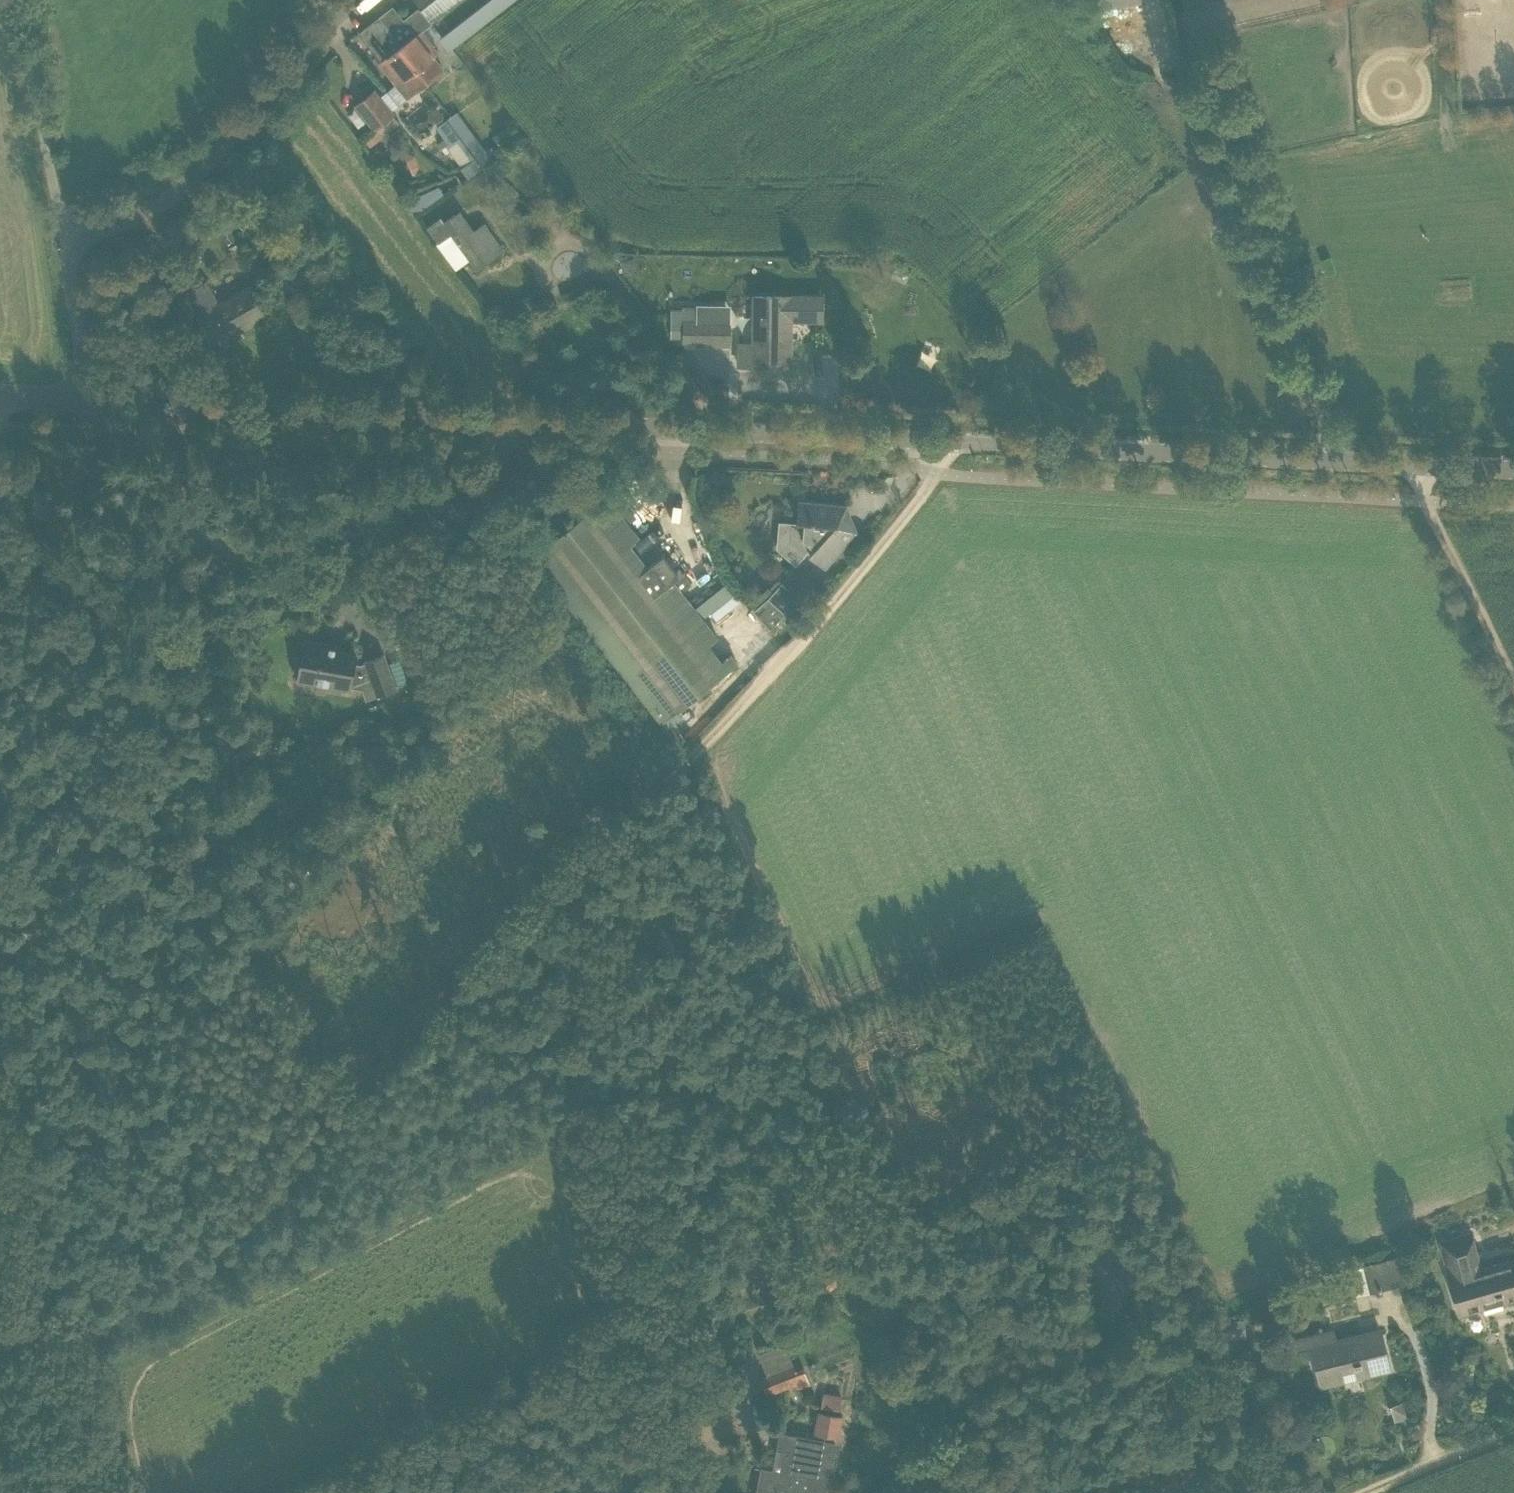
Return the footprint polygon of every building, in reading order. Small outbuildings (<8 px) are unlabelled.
[(431,21),(458,0),(414,0),(431,21)] [(439,37),(449,50),(512,0),(486,0),(439,37)] [(1086,11),(1141,4),(1140,0),(1084,0),(1086,11)] [(396,86),(400,83),(404,79),(414,92),(443,69),(433,57),(437,53),(419,29),(414,33),(392,7),(359,33),(381,61),(378,63),(396,86)] [(355,104),(374,128),(393,114),(373,90),(355,104)] [(468,163),(474,171),(482,166),(484,167),(500,156),(499,155),(492,160),(455,112),(435,127),(464,166),(468,163)] [(500,156),(484,167),(493,179),(508,168),(500,156)] [(418,196),(406,202),(414,214),(426,206),(418,196)] [(451,233),(476,269),(503,250),(483,223),(473,231),(459,210),(437,225),(445,236),(451,233)] [(635,254),(621,257),(624,272),(632,270),(636,262),(635,254)] [(197,315),(214,345),(271,313),(254,283),(218,303),(206,281),(188,291),(200,313),(197,315)] [(494,294),(490,299),(492,306),(498,307),(503,302),(501,296),(494,294)] [(739,344),(738,361),(753,361),(753,365),(790,365),(790,344),(783,344),(783,319),(790,319),(821,320),(821,300),(821,296),(753,296),(753,344),(739,344)] [(729,320),(696,320),(696,345),(729,344),(729,320)] [(530,556),(543,572),(665,724),(740,664),(733,654),(723,662),(711,646),(720,638),(695,607),(703,601),(701,598),(708,593),(706,589),(691,601),(682,590),(691,583),(679,568),(676,570),(663,554),(647,567),(629,545),(639,537),(606,496),(530,556)] [(807,551),(809,553),(824,566),(855,531),(845,506),(799,501),(797,524),(778,522),(776,548),(793,541),(806,552),(807,551)] [(782,612),(796,597),(781,583),(766,599),(752,610),(769,629),(783,614),(782,612)] [(327,685),(349,689),(349,685),(361,687),(372,683),(376,695),(394,688),(383,657),(364,661),(365,663),(359,665),(355,664),(354,654),(327,649),(328,645),(303,640),(301,658),(296,657),(294,669),(298,670),(297,675),(327,679),(327,685)] [(1451,1276),(1462,1314),(1501,1303),(1501,1302),(1513,1298),(1513,1257),(1481,1267),(1471,1233),(1441,1241),(1451,1276)] [(1347,1269),(1354,1296),(1401,1284),(1395,1257),(1347,1269)] [(1289,1338),(1291,1351),(1310,1346),(1320,1385),(1377,1370),(1378,1371),(1390,1368),(1379,1328),(1335,1339),(1332,1328),(1289,1338)] [(809,1385),(804,1372),(797,1375),(793,1365),(762,1377),(768,1393),(794,1383),(797,1389),(809,1385)] [(970,1395),(972,1402),(994,1394),(991,1387),(970,1395)] [(824,1392),(822,1406),(838,1409),(840,1395),(824,1392)] [(815,1432),(836,1436),(839,1414),(819,1411),(815,1432)] [(828,1484),(813,1482),(821,1440),(780,1433),(777,1447),(789,1450),(784,1476),(760,1471),(757,1489),(759,1489),(758,1492),(826,1492),(828,1484)]
